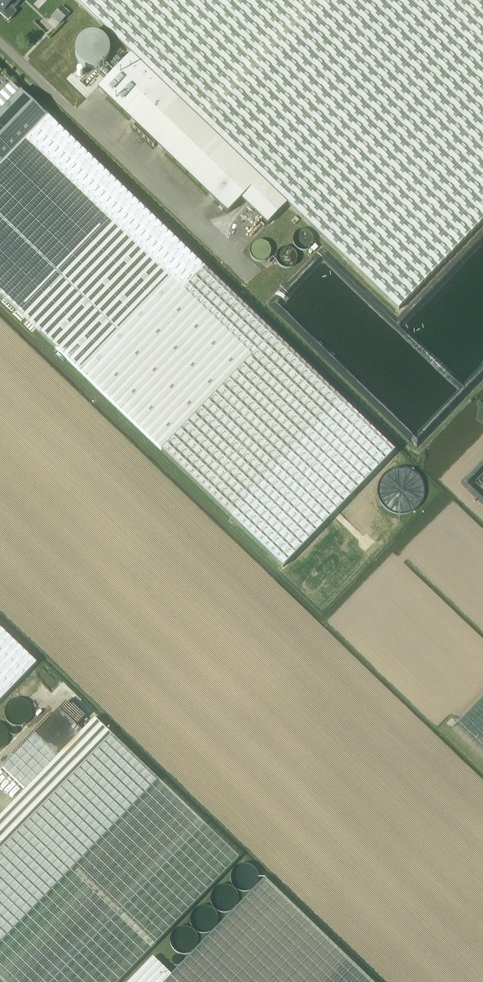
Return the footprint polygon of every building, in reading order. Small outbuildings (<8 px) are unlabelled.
[(3,12),(9,6),(13,10),(20,2),(17,0),(0,0),(0,9),(3,12)] [(482,220),(482,0),(75,0),(131,54),(98,88),(136,125),(133,128),(154,148),(157,145),(228,213),(241,199),(267,225),(287,204),(398,309),(482,220)] [(67,15),(60,8),(55,13),(62,20),(67,15)] [(231,517),(342,401),(47,117),(20,91),(0,112),(0,295),(231,517)] [(0,628),(0,701),(37,664),(0,628)] [(452,728),(482,758),(482,696),(452,728)] [(3,981),(119,981),(239,858),(204,825),(94,718),(82,731),(59,709),(35,734),(58,756),(57,757),(34,735),(2,768),(25,790),(0,816),(0,979),(3,981)] [(171,975),(153,957),(129,981),(372,981),(264,878),(171,975)]
